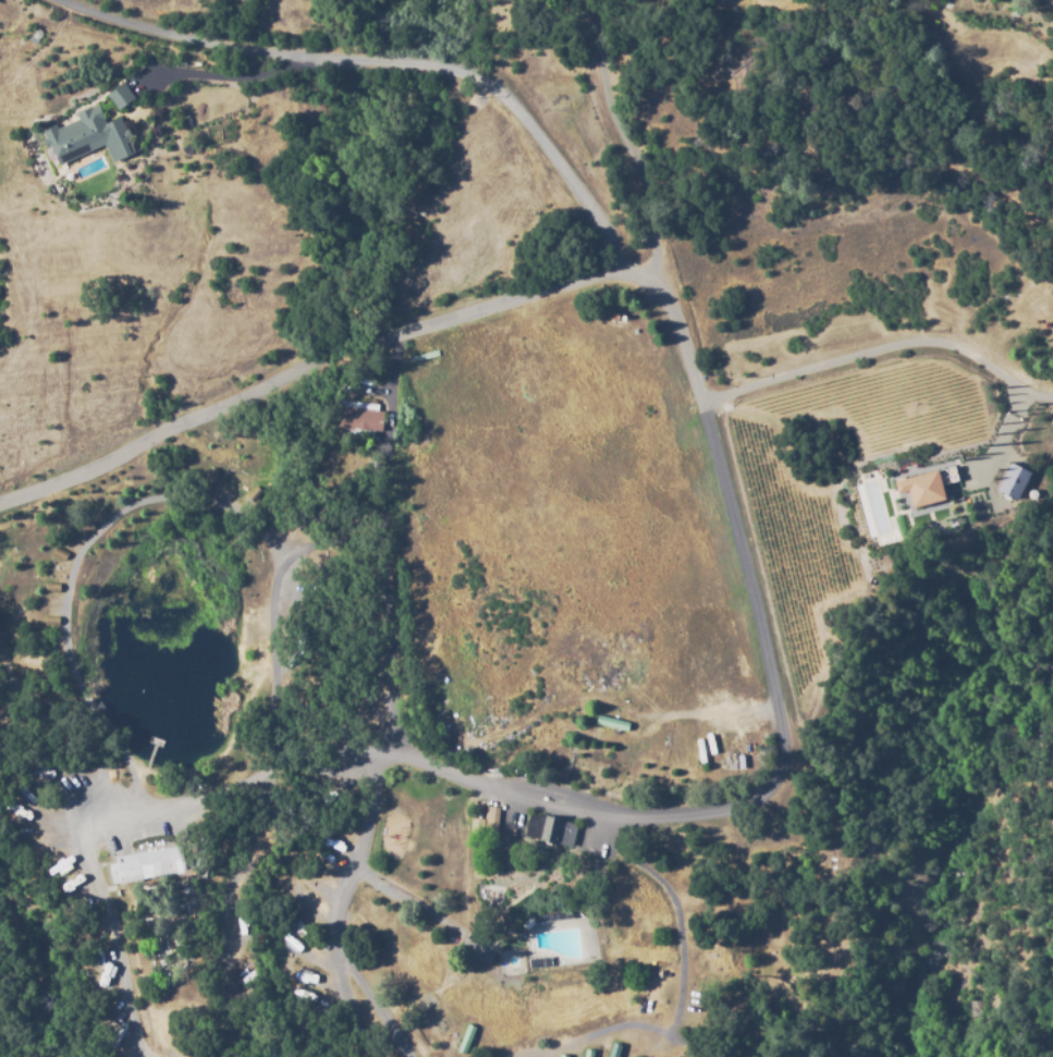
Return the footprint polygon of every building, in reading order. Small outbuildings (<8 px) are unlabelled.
[(106,99),(121,88),(132,100),(117,112),(106,99)] [(41,131),(54,124),(58,132),(78,121),(77,118),(97,108),(106,127),(121,120),(136,150),(114,161),(106,144),(62,165),(52,146),(50,147),(41,131)] [(408,358),(436,352),(437,358),(411,365),(408,358)] [(381,431),(332,426),(334,405),(383,411),(381,431)] [(951,462),(954,480),(935,483),(939,494),(908,502),(902,472),(951,462)] [(998,490),(1017,500),(1032,472),(1012,462),(998,490)] [(216,482),(207,481),(209,467),(219,468),(216,482)] [(254,503),(246,495),(256,484),(264,491),(254,503)] [(1033,487),(1034,487),(1036,488),(1037,489),(1038,490),(1038,491),(1038,492),(1038,493),(1037,494),(1037,495),(1036,496),(1034,496),(1034,497),(1033,497),(1032,496),(1031,496),(1030,495),(1030,494),(1030,493),(1029,492),(1030,491),(1030,490),(1030,489),(1031,488),(1032,487),(1033,487)] [(64,558),(50,551),(54,543),(69,552),(64,558)] [(60,592),(45,591),(46,581),(61,582),(60,592)] [(59,626),(44,625),(44,615),(60,616),(59,626)] [(597,718),(627,727),(626,733),(595,724),(597,718)] [(498,834),(485,832),(487,806),(500,807),(498,834)] [(571,848),(524,836),(530,812),(577,824),(571,848)] [(120,882),(118,873),(111,874),(109,863),(117,862),(115,857),(179,846),(180,852),(197,850),(200,873),(177,876),(177,872),(120,882)] [(534,923),(532,913),(573,908),(574,918),(534,923)] [(529,969),(528,958),(551,956),(552,966),(529,969)] [(466,1027),(474,1030),(465,1055),(457,1052),(466,1027)] [(619,1048),(617,1056),(609,1056),(611,1047),(619,1048)]
